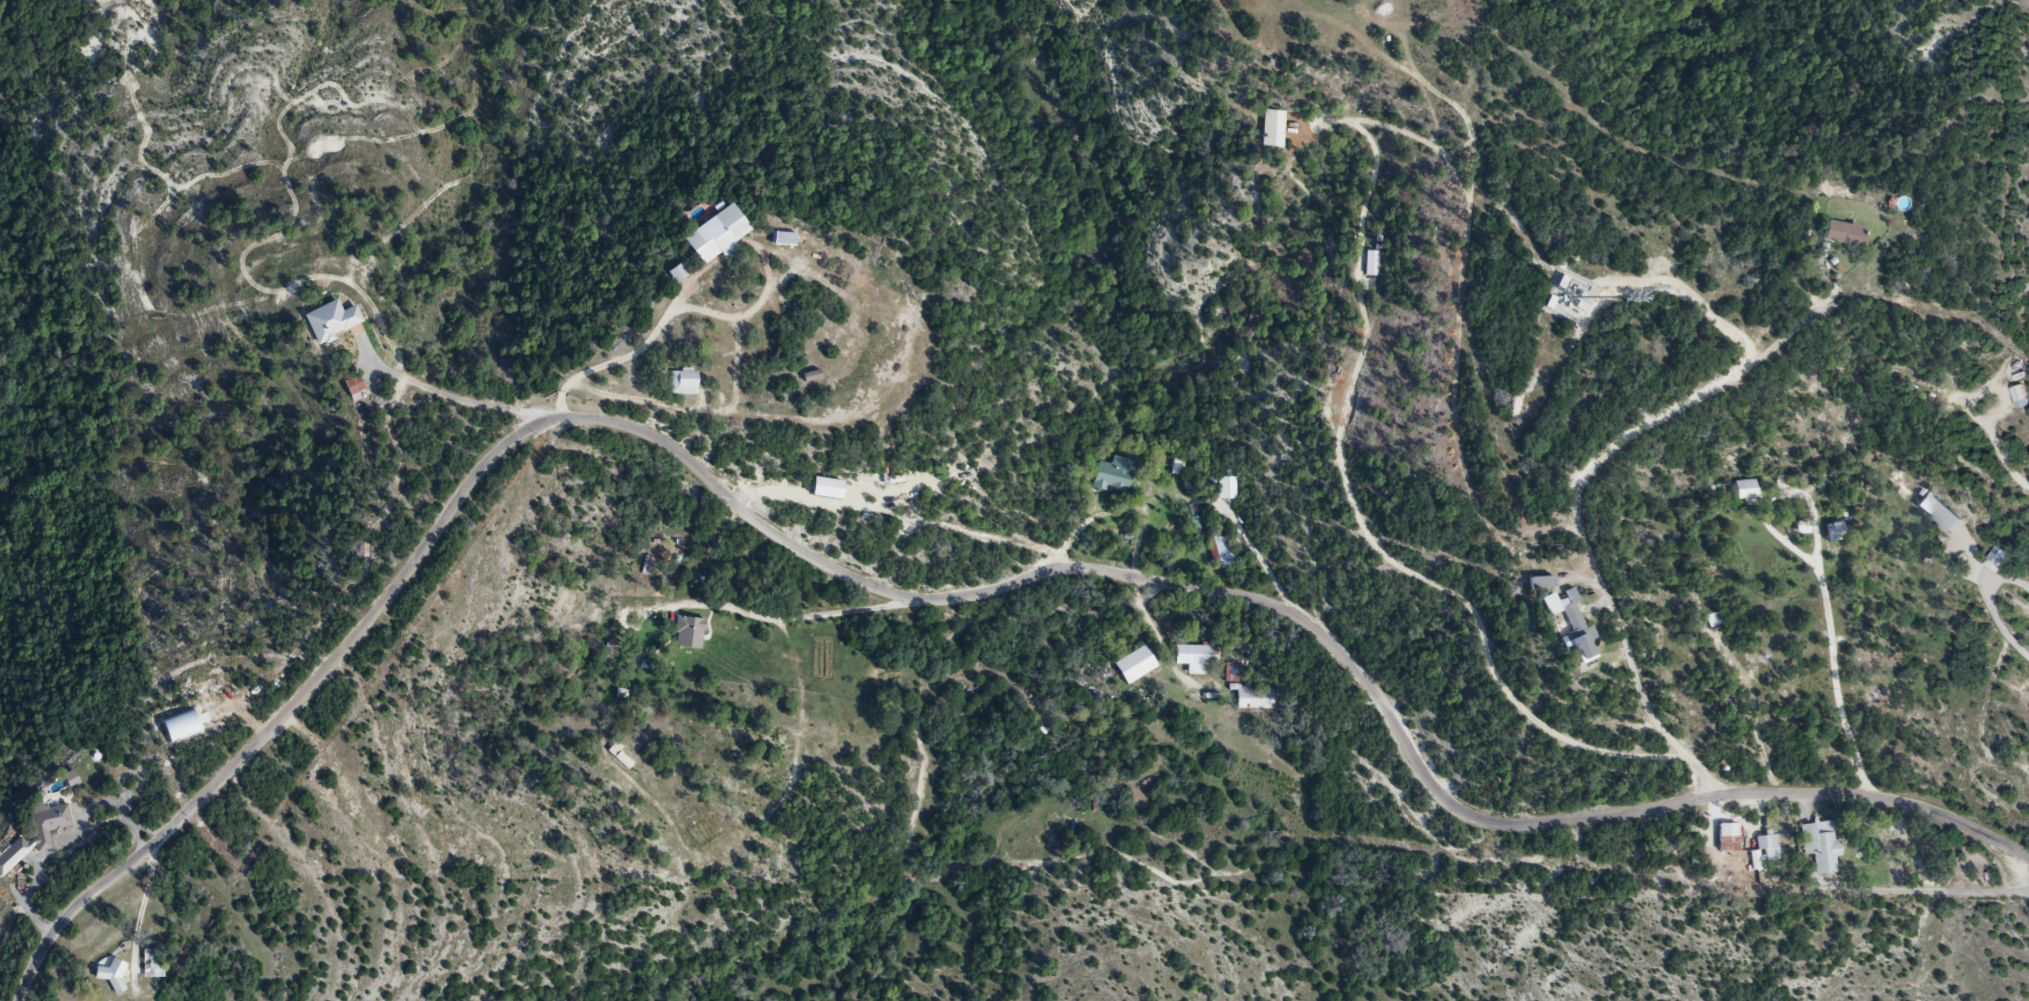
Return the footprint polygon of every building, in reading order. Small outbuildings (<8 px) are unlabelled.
[(1263,147),(1284,149),(1287,113),(1266,111),(1263,147)] [(722,255),(726,261),(740,252),(734,244),(752,232),(734,206),(685,239),(704,267),(722,255)] [(1862,248),(1865,227),(1826,222),(1823,243),(1862,248)] [(797,236),(774,233),(772,245),(796,248),(797,236)] [(1368,278),(1381,278),(1381,252),(1368,252),(1368,278)] [(670,275),(678,284),(688,276),(680,266),(670,275)] [(364,325),(356,307),(342,313),(338,302),(305,315),(318,349),(337,341),(335,336),(364,325)] [(698,396),(698,373),(671,373),(671,396),(698,396)] [(821,382),(820,374),(805,375),(805,383),(821,382)] [(345,382),(350,397),(364,392),(359,377),(345,382)] [(2020,412),(2028,408),(2028,398),(2024,386),(2011,391),(2020,412)] [(1137,464),(1114,458),(1105,490),(1128,496),(1137,464)] [(1188,460),(1175,458),(1172,476),(1184,478),(1188,460)] [(1778,489),(1787,488),(1786,478),(1777,479),(1778,489)] [(1737,504),(1758,504),(1758,482),(1737,482),(1737,504)] [(1827,526),(1829,543),(1846,541),(1844,523),(1827,526)] [(1233,568),(1230,539),(1211,541),(1214,571),(1233,568)] [(1989,563),(2002,569),(2008,553),(1995,548),(1989,563)] [(1579,663),(1596,657),(1591,642),(1596,640),(1592,626),(1585,628),(1572,590),(1565,593),(1567,600),(1558,603),(1555,595),(1542,599),(1548,618),(1553,617),(1560,638),(1570,635),(1579,663)] [(623,638),(605,637),(602,671),(620,673),(623,638)] [(1177,644),(1177,667),(1220,667),(1220,644),(1177,644)] [(1274,710),(1274,689),(1239,689),(1239,710),(1274,710)] [(633,767),(615,748),(610,753),(627,772),(633,767)] [(69,806),(46,809),(41,803),(31,805),(35,839),(27,845),(22,839),(0,858),(0,879),(1,880),(31,854),(52,851),(49,832),(72,829),(69,806)] [(1800,827),(1804,857),(1813,856),(1816,877),(1838,874),(1836,858),(1839,858),(1834,822),(1800,827)] [(1738,825),(1719,825),(1719,853),(1738,853),(1738,825)] [(1752,853),(1752,871),(1760,871),(1760,863),(1777,863),(1777,837),(1757,837),(1757,853),(1752,853)] [(143,951),(143,980),(164,980),(164,951),(143,951)] [(131,968),(114,960),(108,972),(100,968),(94,980),(118,993),(131,968)]
